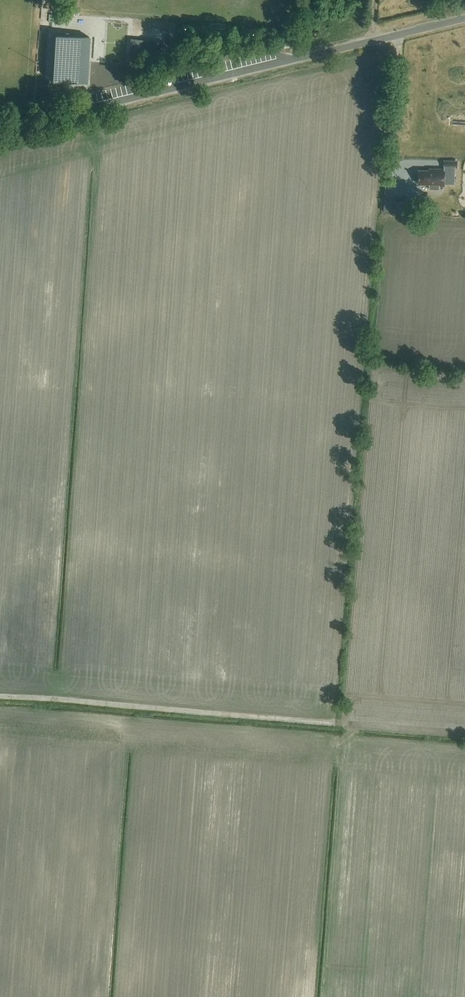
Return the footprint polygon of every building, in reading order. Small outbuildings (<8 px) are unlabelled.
[(55,34),(52,80),(87,82),(90,36),(55,34)] [(130,40),(129,54),(146,56),(147,51),(163,52),(164,42),(163,42),(130,40)] [(419,170),(418,184),(429,184),(429,190),(439,190),(439,186),(444,186),(444,184),(444,180),(455,180),(455,167),(444,167),(444,169),(434,169),(434,171),(429,171),(419,170)] [(410,214),(411,202),(396,201),(395,213),(410,214)] [(434,212),(451,212),(451,201),(434,201),(434,212)]
